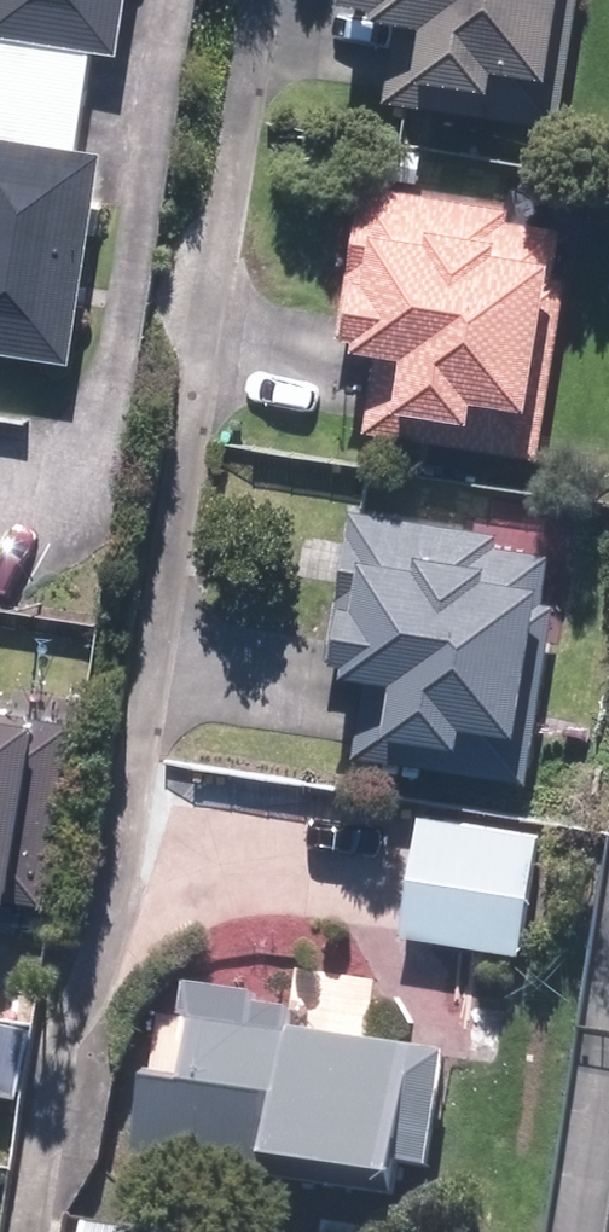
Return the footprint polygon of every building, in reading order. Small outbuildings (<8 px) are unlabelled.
[(0,29),(0,32),(133,51),(141,0),(4,0),(0,29)] [(336,91),(573,127),(592,0),(350,0),(336,91)] [(0,129),(0,345),(82,358),(114,146),(0,129)] [(593,210),(356,175),(319,423),(556,458),(593,210)] [(583,538),(344,504),(313,719),(552,753),(583,538)] [(0,700),(0,875),(53,884),(80,713),(0,700)] [(540,826),(425,815),(413,940),(528,951),(540,826)] [(469,1024),(162,978),(134,1163),(441,1209),(469,1024)] [(79,1219),(77,1231),(153,1231),(79,1219)]
